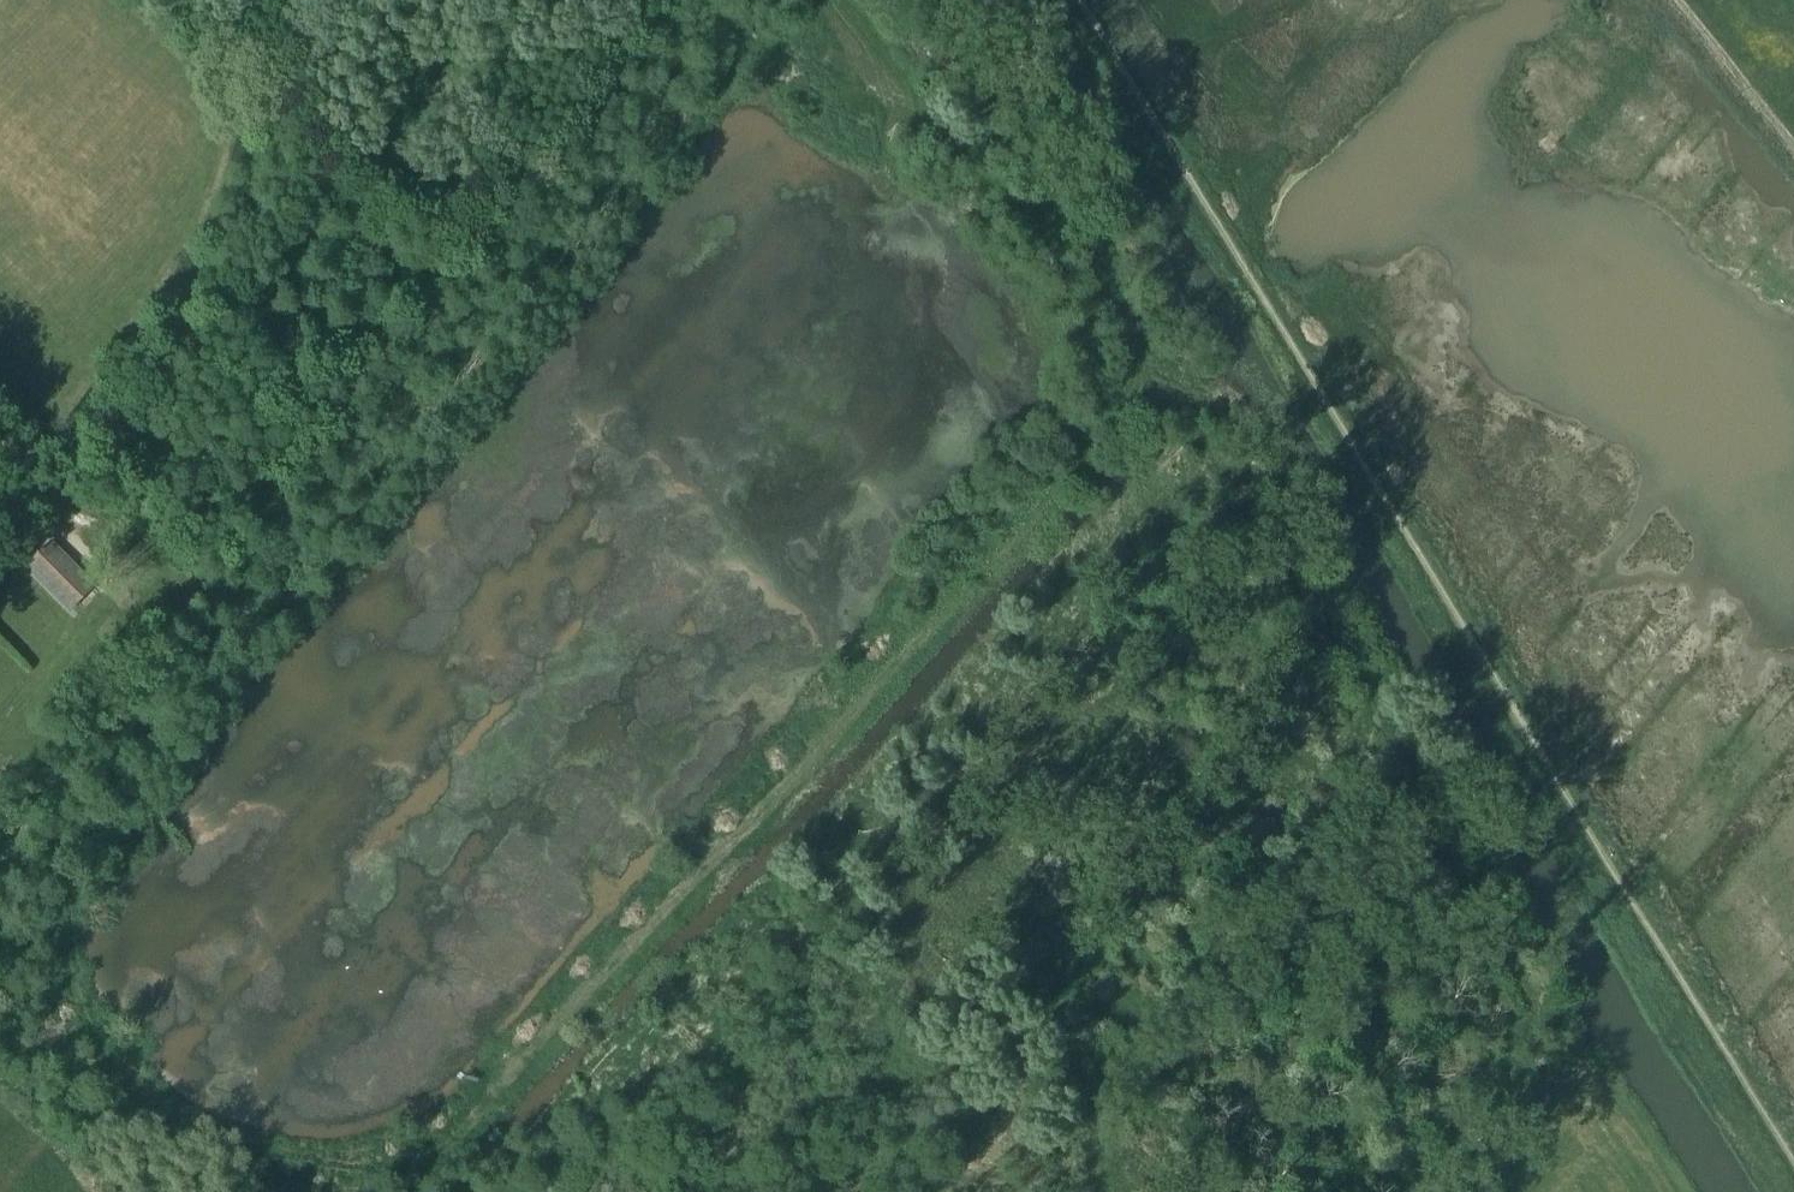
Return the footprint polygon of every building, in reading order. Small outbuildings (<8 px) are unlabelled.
[(97,587),(52,541),(25,568),(69,614),(97,587)]
